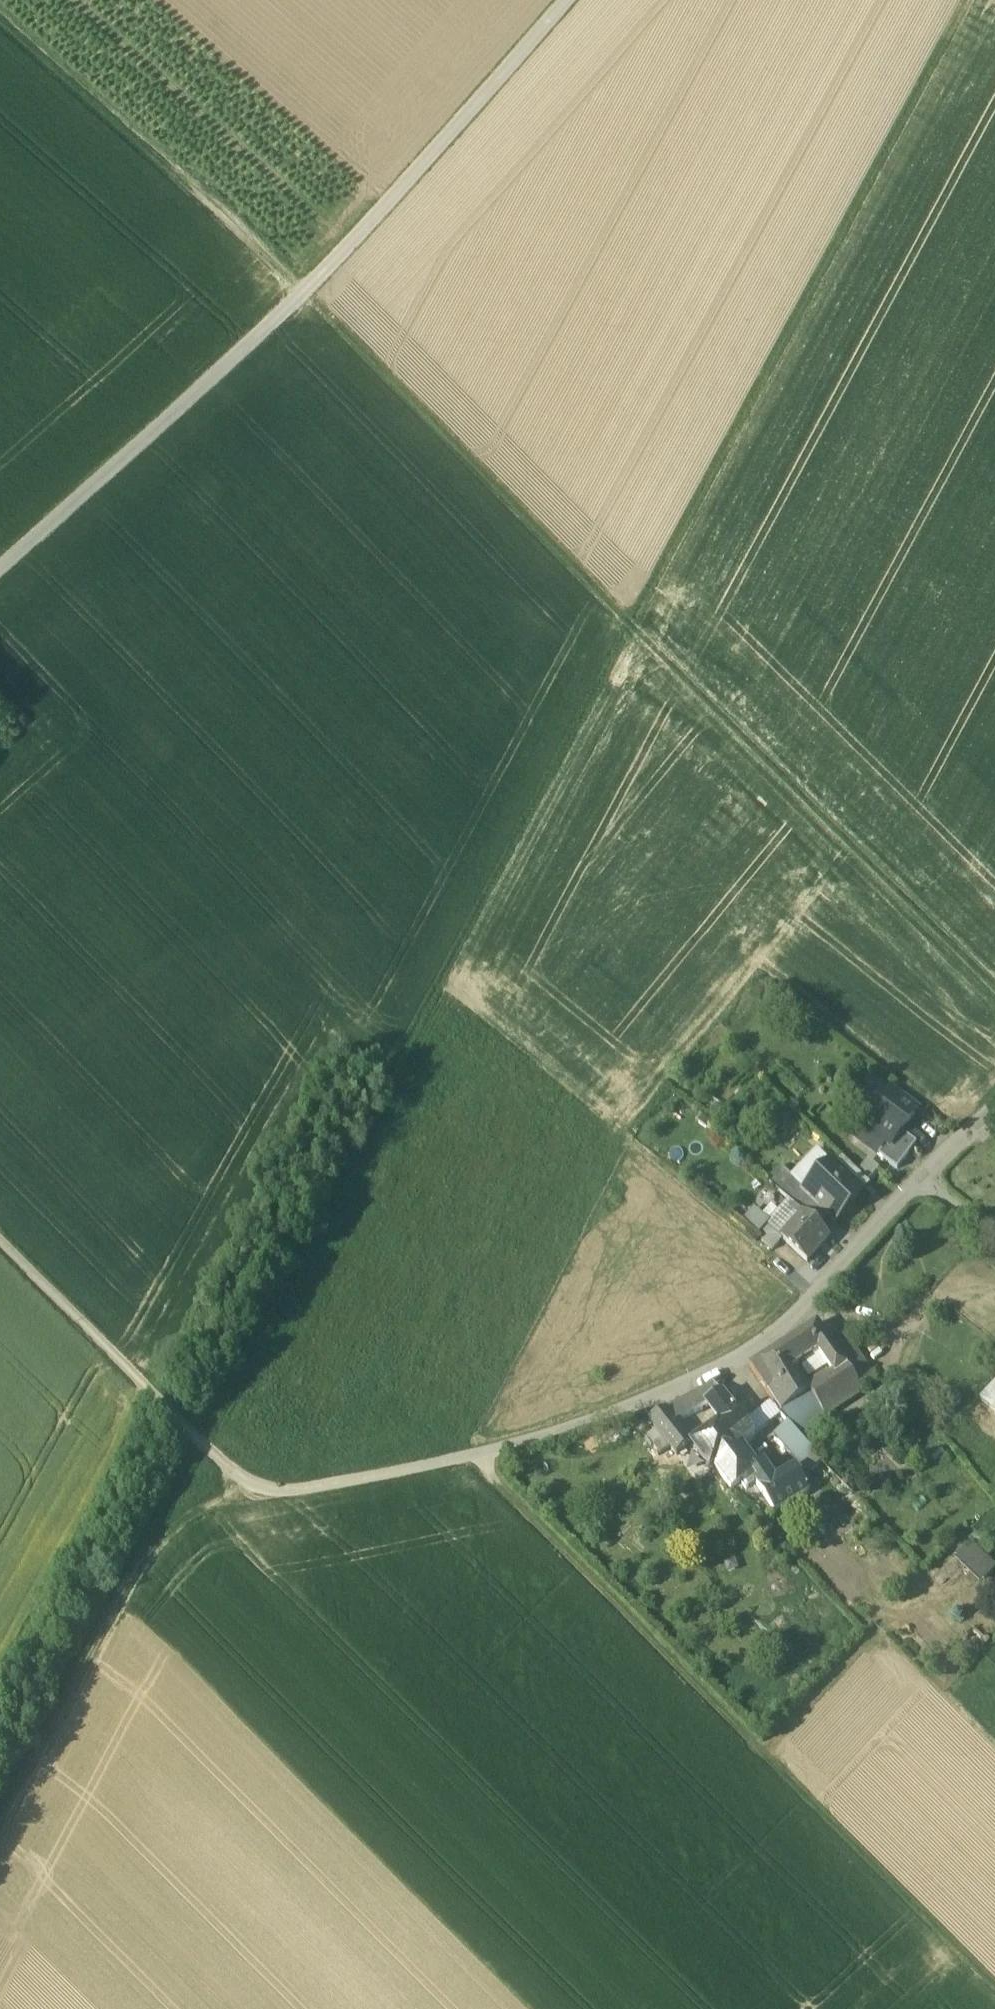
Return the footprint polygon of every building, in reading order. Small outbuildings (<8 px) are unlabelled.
[(891,1089),(863,1126),(888,1144),(891,1147),(902,1133),(918,1110),(891,1089)] [(888,1144),(863,1126),(854,1138),(879,1156),(888,1144)] [(917,1144),(902,1133),(891,1147),(888,1144),(879,1156),(898,1170),(917,1144)] [(858,1175),(874,1182),(881,1165),(865,1158),(858,1175)] [(806,1191),(805,1193),(829,1216),(836,1222),(862,1194),(832,1165),(806,1191)] [(829,1216),(805,1193),(806,1191),(795,1181),(782,1195),(803,1214),(817,1227),(829,1216)] [(817,1227),(803,1214),(781,1239),(808,1264),(830,1239),(817,1227)] [(818,1325),(799,1337),(809,1350),(814,1346),(835,1375),(809,1393),(826,1417),(863,1391),(818,1325)] [(809,1350),(799,1337),(787,1345),(795,1359),(809,1350)] [(787,1345),(751,1367),(777,1407),(793,1396),(797,1401),(806,1395),(786,1365),(795,1359),(787,1345)] [(980,1400),(994,1411),(994,1386),(980,1400)] [(714,1388),(650,1421),(657,1430),(671,1449),(677,1457),(692,1447),(691,1446),(673,1422),(707,1406),(721,1396),(714,1388)] [(806,1395),(797,1401),(793,1396),(777,1407),(799,1432),(811,1425),(826,1417),(809,1393),(806,1395)] [(721,1396),(707,1406),(716,1418),(731,1408),(721,1396)] [(749,1402),(735,1412),(731,1408),(716,1418),(721,1423),(740,1448),(768,1426),(749,1402)] [(721,1423),(696,1443),(715,1467),(740,1448),(721,1423)] [(822,1463),(788,1423),(778,1434),(802,1461),(801,1461),(811,1472),(815,1469),(822,1463)] [(799,1432),(797,1433),(813,1451),(822,1443),(811,1425),(799,1432)] [(671,1449),(657,1430),(647,1439),(661,1456),(671,1449)] [(715,1467),(696,1443),(691,1446),(692,1447),(710,1470),(715,1467)] [(740,1448),(715,1467),(733,1490),(742,1483),(752,1475),(758,1471),(740,1448)] [(849,1489),(822,1463),(815,1469),(842,1496),(849,1489)] [(795,1472),(775,1484),(763,1466),(758,1471),(752,1475),(756,1483),(776,1511),(808,1492),(795,1472)] [(752,1475),(742,1483),(748,1489),(756,1483),(752,1475)] [(972,1544),(961,1556),(969,1564),(975,1570),(984,1579),(994,1568),(994,1567),(972,1544)] [(969,1564),(952,1580),(959,1587),(975,1570),(969,1564)]
